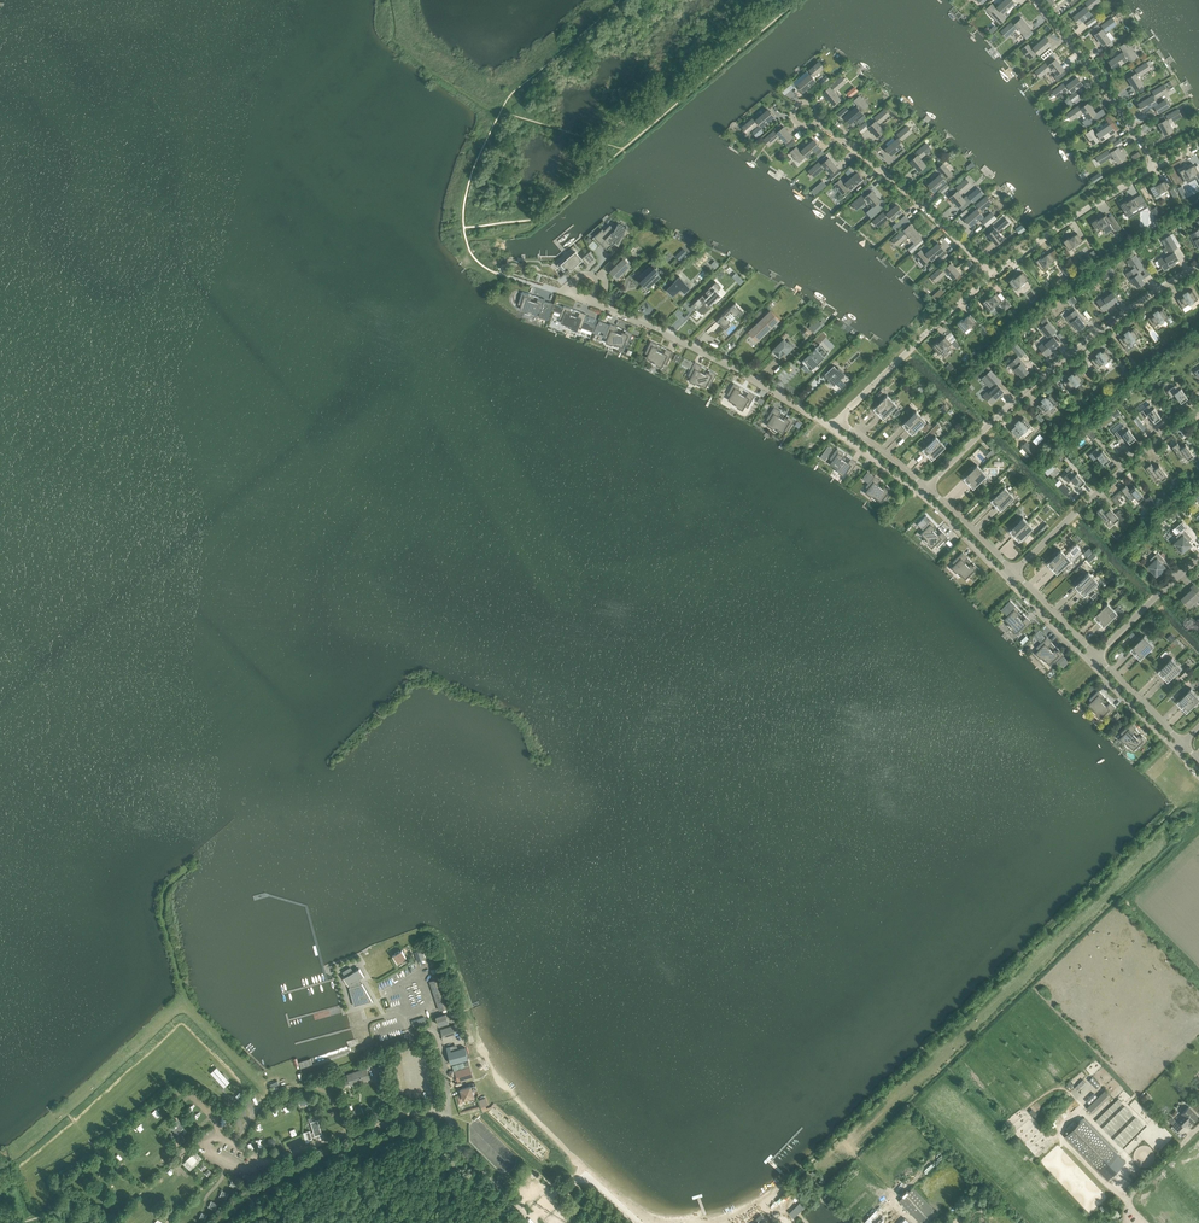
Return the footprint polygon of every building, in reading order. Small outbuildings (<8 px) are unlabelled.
[(997,7),(997,8),(996,9),(991,4),(986,9),(1000,23),(1004,19),(1003,18),(1005,16),(1003,13),(1014,2),(1012,0),(1004,0),(997,7)] [(1085,3),(1088,6),(1086,7),(1085,7),(1073,17),(1078,23),(1091,13),(1087,9),(1089,8),(1099,0),(1089,0),(1085,3)] [(1019,12),(1013,17),(1016,21),(1022,15),(1019,12)] [(1023,33),(1029,28),(1021,18),(1014,24),(1015,24),(1013,26),(1011,23),(1001,31),(1006,36),(1015,28),(1015,27),(1016,26),(1023,33)] [(1112,18),(1102,26),(1104,28),(1102,30),(1102,29),(1095,34),(1102,45),(1105,43),(1109,47),(1116,42),(1113,39),(1110,41),(1109,40),(1103,32),(1105,30),(1105,31),(1116,23),(1112,18)] [(995,34),(989,39),(992,42),(998,38),(995,34)] [(1045,37),(1033,47),(1033,48),(1031,50),(1027,44),(1022,49),(1030,59),(1035,54),(1033,51),(1035,50),(1038,54),(1050,44),(1045,37)] [(1136,57),(1133,53),(1125,42),(1120,46),(1124,52),(1122,53),(1121,52),(1109,61),(1113,68),(1128,58),(1131,61),(1136,57)] [(1049,48),(1041,56),(1044,59),(1052,52),(1049,48)] [(1062,70),(1063,69),(1055,59),(1049,64),(1049,65),(1047,66),(1045,64),(1035,72),(1039,77),(1049,69),(1049,68),(1050,67),(1056,74),(1057,74),(1062,70)] [(819,62),(809,70),(812,73),(810,75),(809,74),(797,84),(795,87),(800,93),(803,91),(815,80),(811,76),(813,75),(814,75),(823,67),(819,62)] [(1146,63),(1135,70),(1137,73),(1135,74),(1135,73),(1128,78),(1135,89),(1142,84),(1137,76),(1138,75),(1139,75),(1149,68),(1146,63)] [(1056,74),(1054,76),(1057,81),(1066,74),(1062,70),(1057,74),(1056,74)] [(841,77),(831,85),(833,88),(832,89),(829,87),(823,92),(833,104),(839,99),(833,91),(835,90),(845,82),(841,77)] [(1076,77),(1066,85),(1067,85),(1065,87),(1063,84),(1053,92),(1057,97),(1067,89),(1066,89),(1068,87),(1071,92),(1082,84),(1076,77)] [(1163,85),(1152,92),(1154,95),(1152,96),(1152,95),(1138,104),(1143,111),(1153,105),(1158,113),(1168,106),(1165,101),(1157,105),(1156,103),(1153,98),(1155,97),(1156,97),(1167,91),(1163,85)] [(854,87),(846,93),(850,98),(858,91),(854,87)] [(1069,96),(1073,102),(1079,97),(1075,91),(1069,96)] [(841,117),(843,115),(844,116),(844,117),(850,123),(862,113),(858,109),(860,107),(862,110),(867,106),(859,96),(854,100),(858,105),(857,107),(856,106),(849,112),(848,111),(845,108),(838,114),(841,117)] [(1095,113),(1088,103),(1081,108),(1079,109),(1077,107),(1067,114),(1071,119),(1081,112),(1081,111),(1083,110),(1088,118),(1084,121),(1087,126),(1100,117),(1097,112),(1095,113)] [(884,109),(875,118),(877,120),(875,122),(875,121),(871,125),(868,120),(858,128),(862,133),(869,127),(877,137),(883,131),(877,124),(879,122),(879,123),(889,114),(884,109)] [(768,110),(756,120),(755,122),(752,119),(743,127),(747,132),(754,126),(756,128),(752,131),(757,136),(763,131),(758,126),(760,125),(761,126),(773,116),(768,110)] [(1177,110),(1166,116),(1168,119),(1166,120),(1166,119),(1158,124),(1164,135),(1172,131),(1167,122),(1169,121),(1169,122),(1181,115),(1177,110)] [(1163,114),(1156,119),(1158,124),(1166,119),(1163,114)] [(864,115),(857,121),(860,125),(867,118),(864,115)] [(786,142),(792,136),(780,123),(774,128),(778,133),(776,134),(774,131),(764,140),(768,145),(778,136),(779,134),(786,142)] [(1110,124),(1097,133),(1097,134),(1095,135),(1091,130),(1086,133),(1093,144),(1098,140),(1096,137),(1098,136),(1101,140),(1114,132),(1110,124)] [(907,126),(897,135),(900,137),(898,139),(897,138),(885,149),(891,155),(903,145),(899,141),(901,139),(902,140),(911,131),(907,126)] [(885,131),(878,137),(882,141),(889,135),(885,131)] [(1113,135),(1107,139),(1110,144),(1116,139),(1113,135)] [(793,138),(785,145),(788,148),(796,142),(793,138)] [(813,140),(801,150),(802,151),(800,152),(796,147),(791,152),(799,161),(804,157),(802,154),(803,153),(807,157),(819,147),(813,140)] [(1125,158),(1119,150),(1122,149),(1119,145),(1121,143),(1119,140),(1107,147),(1111,152),(1109,153),(1107,151),(1096,157),(1100,163),(1111,156),(1110,156),(1112,154),(1117,163),(1125,158)] [(926,143),(917,152),(919,154),(917,156),(917,155),(910,161),(919,171),(925,165),(919,158),(920,156),(921,157),(931,148),(926,143)] [(831,173),(837,168),(829,158),(822,164),(823,164),(821,165),(819,163),(809,171),(813,176),(823,168),(823,167),(824,166),(831,173)] [(928,164),(921,171),(923,174),(931,168),(928,164)] [(946,178),(951,174),(943,164),(938,168),(942,173),(940,175),(940,174),(928,185),(933,191),(945,181),(942,177),(944,175),(946,178)] [(1198,172),(1194,165),(1191,167),(1191,166),(1187,168),(1188,168),(1186,169),(1185,167),(1179,171),(1184,180),(1189,177),(1191,180),(1196,177),(1198,182),(1198,174),(1198,172)] [(841,172),(839,170),(832,175),(834,178),(841,172)] [(857,172),(845,183),(846,183),(844,185),(839,180),(834,184),(843,194),(848,189),(845,187),(847,185),(851,189),(863,179),(857,172)] [(1095,175),(1090,178),(1093,183),(1098,180),(1095,175)] [(966,179),(956,188),(958,190),(957,192),(956,191),(950,197),(958,207),(965,201),(958,194),(960,192),(960,193),(970,184),(966,179)] [(1164,190),(1168,188),(1164,181),(1161,183),(1160,182),(1157,184),(1157,185),(1156,185),(1155,184),(1149,187),(1154,196),(1155,196),(1156,198),(1160,196),(1159,193),(1160,193),(1160,192),(1164,190)] [(947,183),(939,190),(942,193),(950,186),(947,183)] [(817,186),(811,191),(815,195),(820,190),(817,186)] [(978,187),(967,196),(968,197),(972,202),(973,203),(984,194),(978,187)] [(1173,188),(1169,190),(1173,198),(1177,195),(1173,188)] [(873,206),(880,201),(872,191),(865,197),(864,199),(862,196),(852,204),(856,209),(866,201),(865,200),(867,199),(873,206)] [(986,197),(976,205),(979,208),(977,209),(976,209),(965,219),(970,226),(980,217),(986,226),(995,218),(991,213),(985,219),(982,215),(979,211),(980,210),(981,210),(990,202),(986,197)] [(1135,207),(1139,205),(1135,198),(1131,200),(1131,199),(1128,201),(1127,202),(1126,201),(1120,204),(1125,213),(1126,213),(1127,215),(1131,213),(1130,210),(1131,209),(1135,207)] [(896,205),(887,213),(887,214),(885,215),(883,213),(873,221),(878,226),(887,218),(887,217),(889,216),(892,220),(902,211),(896,205)] [(1156,206),(1151,210),(1156,218),(1161,215),(1156,206)] [(968,212),(963,207),(958,211),(963,217),(968,212)] [(1002,215),(992,223),(996,228),(995,229),(994,229),(990,232),(988,234),(996,244),(1003,238),(996,231),(998,230),(1008,222),(1002,215)] [(1110,222),(1106,215),(1102,217),(1099,219),(1098,220),(1097,218),(1091,222),(1096,231),(1102,227),(1106,233),(1112,229),(1108,223),(1110,222)] [(904,218),(896,224),(900,228),(907,221),(904,218)] [(1113,226),(1118,233),(1122,231),(1117,223),(1113,226)] [(920,236),(912,226),(910,224),(904,230),(906,232),(904,234),(902,231),(892,239),(897,244),(906,236),(908,234),(914,242),(920,236)] [(1021,224),(1015,229),(1019,234),(1025,230),(1021,224)] [(618,239),(620,240),(625,229),(617,225),(613,232),(601,244),(607,249),(606,250),(607,250),(618,239)] [(1196,231),(1194,231),(1195,232),(1193,233),(1194,234),(1190,237),(1194,244),(1196,243),(1198,249),(1198,229),(1196,231)] [(1078,243),(1082,240),(1077,234),(1074,236),(1074,235),(1071,237),(1071,238),(1070,239),(1069,237),(1063,241),(1069,250),(1074,246),(1074,245),(1078,243)] [(1172,251),(1177,248),(1170,235),(1161,240),(1169,253),(1157,260),(1161,265),(1160,266),(1161,267),(1164,270),(1173,265),(1172,263),(1178,260),(1174,252),(1173,253),(1172,251)] [(921,238),(914,244),(917,247),(923,241),(921,238)] [(938,243),(926,253),(926,254),(924,255),(920,250),(915,255),(923,264),(928,260),(926,257),(928,256),(931,260),(943,250),(938,243)] [(1093,250),(1089,253),(1094,259),(1098,256),(1093,250)] [(591,251),(582,258),(588,264),(596,260),(591,251)] [(944,251),(936,258),(939,262),(948,255),(944,251)] [(566,272),(569,269),(576,264),(577,265),(582,260),(575,252),(559,266),(565,273),(566,272)] [(1051,262),(1054,259),(1050,253),(1046,255),(1043,257),(1042,258),(1041,256),(1035,261),(1041,269),(1042,268),(1044,271),(1048,269),(1046,266),(1047,265),(1047,264),(1050,262),(1051,262)] [(623,254),(617,261),(619,263),(611,272),(616,278),(621,273),(622,274),(627,269),(626,268),(629,265),(624,259),(626,258),(623,254)] [(1140,277),(1142,276),(1138,270),(1139,269),(1140,271),(1144,268),(1135,255),(1126,261),(1130,266),(1132,265),(1134,268),(1132,269),(1131,269),(1130,270),(1131,270),(1129,271),(1130,273),(1126,275),(1131,283),(1133,282),(1137,288),(1144,283),(1140,277)] [(957,281),(962,276),(951,263),(944,269),(945,269),(943,270),(941,268),(931,276),(935,281),(945,273),(944,272),(946,271),(952,278),(954,277),(957,281)] [(1064,263),(1060,266),(1069,279),(1073,276),(1064,263)] [(649,267),(640,276),(645,282),(644,283),(648,288),(660,276),(657,272),(655,273),(649,267)] [(1024,282),(1027,279),(1022,273),(1019,275),(1016,277),(1015,278),(1014,277),(1008,281),(1015,289),(1017,291),(1021,288),(1019,286),(1020,285),(1020,284),(1023,282),(1024,282)] [(667,290),(673,296),(680,288),(684,292),(690,287),(679,276),(674,282),(675,283),(667,290)] [(716,282),(706,292),(709,295),(705,298),(702,295),(692,305),(701,314),(709,307),(709,308),(712,306),(711,305),(721,295),(717,291),(721,287),(716,282)] [(941,289),(932,296),(935,300),(944,293),(941,289)] [(1193,301),(1197,299),(1192,290),(1188,293),(1187,291),(1183,294),(1183,295),(1177,299),(1182,308),(1189,304),(1190,305),(1194,303),(1193,301)] [(537,312),(541,313),(545,299),(538,297),(536,303),(529,300),(530,298),(528,297),(529,294),(522,292),(518,304),(521,305),(520,309),(524,310),(524,312),(536,316),(537,312)] [(1111,303),(1117,299),(1112,292),(1106,296),(1105,295),(1098,300),(1100,304),(1099,305),(1100,306),(1099,307),(1100,308),(1101,308),(1103,311),(1112,305),(1111,303)] [(998,303),(1001,300),(996,293),(993,296),(993,295),(990,298),(989,299),(988,298),(982,302),(989,310),(991,312),(995,309),(993,307),(994,306),(994,305),(997,302),(998,303)] [(1000,304),(1005,309),(1010,305),(1005,299),(1000,304)] [(719,319),(725,326),(731,321),(731,320),(730,321),(730,320),(730,319),(734,316),(734,315),(735,316),(741,311),(734,304),(719,319)] [(564,306),(559,318),(563,319),(561,323),(565,325),(565,327),(577,331),(578,327),(581,328),(586,314),(580,312),(578,317),(571,315),(572,313),(569,312),(570,309),(564,306)] [(1170,325),(1174,322),(1170,315),(1168,317),(1162,309),(1158,311),(1157,310),(1153,313),(1154,314),(1147,319),(1153,327),(1160,323),(1160,324),(1164,321),(1164,320),(1166,319),(1170,325)] [(760,310),(755,315),(759,319),(764,314),(760,310)] [(1080,320),(1082,318),(1075,310),(1071,313),(1071,312),(1070,313),(1070,314),(1069,315),(1070,316),(1066,319),(1072,326),(1073,325),(1078,331),(1085,325),(1080,320)] [(768,314),(750,332),(753,336),(755,334),(758,338),(764,332),(765,333),(771,327),(770,326),(775,321),(768,314)] [(972,324),(976,321),(970,315),(967,317),(964,319),(964,320),(963,321),(962,319),(957,324),(964,332),(969,327),(968,327),(972,324)] [(1044,316),(1039,320),(1042,324),(1047,320),(1044,316)] [(817,319),(808,328),(813,332),(821,324),(820,322),(817,319)] [(1050,336),(1055,332),(1048,323),(1041,329),(1048,339),(1040,346),(1042,349),(1041,350),(1042,352),(1043,353),(1046,356),(1054,349),(1053,348),(1059,343),(1053,337),(1052,338),(1050,336)] [(610,324),(605,337),(608,338),(606,343),(614,346),(615,344),(623,347),(624,344),(627,345),(632,333),(626,330),(625,334),(622,333),(621,335),(615,332),(617,327),(610,324)] [(1135,340),(1139,337),(1133,328),(1129,331),(1128,330),(1124,333),(1125,334),(1118,339),(1124,347),(1131,343),(1132,344),(1136,341),(1135,340)] [(947,346),(951,343),(945,337),(943,339),(942,339),(939,341),(940,342),(938,343),(937,341),(932,346),(939,354),(940,353),(941,355),(945,352),(943,350),(944,349),(947,346)] [(784,339),(773,350),(779,357),(785,351),(787,353),(794,346),(789,341),(787,343),(784,339)] [(955,339),(951,343),(957,349),(960,345),(955,339)] [(656,347),(657,345),(657,344),(651,341),(645,353),(648,355),(647,358),(651,360),(650,362),(661,367),(663,363),(666,365),(673,352),(666,349),(664,354),(657,351),(658,348),(656,347)] [(1017,343),(1011,348),(1020,358),(1025,353),(1017,343)] [(816,348),(802,361),(810,370),(813,367),(814,368),(817,365),(816,364),(824,356),(816,348)] [(1107,361),(1111,357),(1105,349),(1101,352),(1100,351),(1096,354),(1097,355),(1090,360),(1097,368),(1103,364),(1104,365),(1108,362),(1107,361)] [(676,354),(673,360),(679,363),(682,357),(676,354)] [(1023,366),(1025,365),(1018,357),(1014,360),(1014,359),(1013,360),(1008,365),(1015,373),(1017,372),(1022,377),(1028,371),(1023,366)] [(699,371),(701,366),(695,363),(688,375),(691,377),(689,381),(697,385),(698,383),(705,387),(707,384),(710,385),(716,374),(710,371),(708,374),(706,373),(705,375),(699,371)] [(834,365),(825,374),(830,380),(829,381),(833,385),(835,383),(836,384),(841,379),(840,378),(844,374),(838,368),(837,369),(834,365)] [(1079,383),(1083,380),(1076,372),(1072,375),(1072,374),(1068,377),(1069,378),(1063,383),(1069,391),(1075,386),(1076,387),(1080,384),(1079,383)] [(748,408),(755,395),(748,392),(746,397),(739,393),(740,391),(738,390),(740,387),(734,383),(727,395),(730,396),(728,400),(732,402),(731,404),(742,410),(745,406),(748,408)] [(971,384),(966,389),(969,392),(974,388),(971,384)] [(1177,384),(1167,391),(1171,398),(1176,395),(1181,403),(1188,398),(1181,388),(1180,389),(1177,384)] [(998,396),(1003,391),(997,385),(992,389),(991,388),(984,394),(987,397),(986,399),(987,400),(988,402),(988,401),(991,405),(999,397),(998,396)] [(882,388),(875,395),(879,399),(881,396),(886,392),(882,388)] [(1052,406),(1056,402),(1049,394),(1045,398),(1045,397),(1041,400),(1042,401),(1036,406),(1043,414),(1049,409),(1050,410),(1053,407),(1052,406)] [(875,406),(880,411),(892,400),(887,395),(875,406)] [(892,400),(880,411),(885,416),(897,405),(892,400)] [(1150,404),(1140,411),(1145,418),(1149,415),(1155,423),(1161,418),(1154,408),(1153,409),(1150,404)] [(943,405),(939,409),(944,414),(948,409),(943,405)] [(910,406),(905,411),(908,414),(913,409),(910,406)] [(788,431),(795,420),(788,416),(787,419),(785,418),(783,420),(777,416),(780,411),(774,407),(766,419),(769,421),(767,425),(775,430),(776,428),(783,432),(785,429),(788,431)] [(1117,409),(1111,414),(1115,419),(1121,414),(1117,409)] [(904,422),(909,427),(921,416),(916,410),(904,422)] [(921,416),(909,427),(914,432),(926,421),(921,416)] [(1027,428),(1030,425),(1023,417),(1020,421),(1019,420),(1015,423),(1016,424),(1010,430),(1017,437),(1023,432),(1024,433),(1028,430),(1027,428)] [(928,423),(922,429),(925,432),(931,426),(928,423)] [(937,424),(924,436),(927,439),(939,427),(937,424)] [(1123,425),(1113,433),(1118,439),(1123,436),(1129,443),(1135,438),(1128,429),(1127,430),(1123,425)] [(1097,436),(1092,430),(1087,434),(1092,440),(1097,436)] [(924,447),(929,452),(940,441),(935,436),(924,447)] [(940,441),(929,452),(934,457),(945,446),(940,441)] [(1021,447),(1029,455),(1034,450),(1026,442),(1021,447)] [(829,443),(822,454),(825,457),(833,446),(829,443)] [(1185,455),(1188,459),(1194,455),(1186,445),(1181,448),(1177,443),(1172,447),(1181,458),(1185,455)] [(1097,447),(1088,455),(1093,461),(1097,457),(1104,465),(1110,460),(1102,450),(1101,451),(1097,447)] [(849,474),(857,462),(851,458),(848,463),(842,459),(843,457),(841,455),(843,453),(837,449),(830,459),(832,461),(830,464),(834,467),(833,469),(843,476),(846,472),(849,474)] [(965,476),(970,481),(982,469),(977,464),(965,476)] [(1159,476),(1162,480),(1168,476),(1160,466),(1155,469),(1151,464),(1146,468),(1155,479),(1159,476)] [(1051,465),(1043,473),(1046,477),(1055,469),(1051,465)] [(982,469),(970,481),(975,486),(987,474),(982,469)] [(1072,469),(1063,477),(1068,483),(1072,479),(1079,487),(1085,482),(1077,473),(1076,473),(1072,469)] [(877,484),(880,480),(874,476),(866,487),(868,489),(866,493),(873,498),(874,497),(881,502),(883,499),(886,501),(894,490),(888,486),(886,489),(884,487),(883,489),(877,484)] [(1058,487),(1064,495),(1070,490),(1063,482),(1058,487)] [(1134,497),(1138,501),(1143,496),(1134,487),(1130,490),(1126,485),(1121,489),(1130,500),(1134,497)] [(992,498),(997,503),(1009,491),(1004,486),(992,498)] [(1009,491),(997,503),(1002,508),(1014,496),(1009,491)] [(1119,492),(1112,499),(1118,506),(1121,503),(1118,499),(1122,495),(1119,492)] [(1145,499),(1153,509),(1158,505),(1150,495),(1145,499)] [(1110,518),(1113,522),(1118,518),(1110,508),(1105,512),(1101,507),(1096,511),(1106,522),(1110,518)] [(1115,514),(1124,524),(1127,522),(1117,511),(1115,514)] [(938,547),(947,537),(942,532),(938,536),(933,531),(934,529),(933,528),(935,525),(925,516),(916,526),(923,532),(921,535),(924,538),(923,540),(932,548),(935,545),(938,547)] [(1011,528),(1016,533),(1027,522),(1022,517),(1011,528)] [(1176,543),(1179,547),(1179,548),(1178,548),(1178,549),(1178,550),(1178,551),(1179,551),(1179,552),(1180,552),(1181,552),(1182,552),(1188,547),(1187,546),(1190,544),(1188,542),(1192,538),(1185,530),(1187,527),(1182,521),(1175,527),(1180,533),(1176,536),(1179,540),(1176,543)] [(1027,522),(1016,533),(1021,538),(1032,527),(1027,522)] [(1121,534),(1116,538),(1119,542),(1124,537),(1121,534)] [(1089,548),(1083,553),(1087,557),(1092,552),(1089,548)] [(1049,561),(1054,566),(1065,555),(1060,550),(1049,561)] [(963,561),(967,557),(962,552),(952,562),(955,565),(951,568),(958,575),(959,573),(965,579),(968,576),(970,578),(979,569),(974,564),(972,567),(970,565),(969,567),(963,561)] [(1162,565),(1166,561),(1158,552),(1150,559),(1153,563),(1150,567),(1157,575),(1158,575),(1159,575),(1160,575),(1161,574),(1161,573),(1162,573),(1162,572),(1161,572),(1161,571),(1162,570),(1161,569),(1164,567),(1162,565)] [(1065,555),(1054,566),(1059,571),(1070,560),(1065,555)] [(1076,583),(1081,588),(1093,577),(1088,572),(1076,583)] [(1093,577),(1081,588),(1086,593),(1098,582),(1093,577)] [(1195,586),(1192,589),(1191,588),(1187,591),(1189,592),(1182,599),(1190,608),(1194,604),(1192,602),(1198,597),(1198,598),(1198,590),(1195,586)] [(1095,614),(1100,619),(1112,608),(1107,603),(1095,614)] [(1021,632),(1031,622),(1026,617),(1022,621),(1017,616),(1019,614),(1017,612),(1019,610),(1014,605),(1005,614),(1008,617),(1005,619),(1008,622),(1006,624),(1015,633),(1019,630),(1021,632)] [(1117,606),(1114,609),(1117,613),(1120,616),(1123,613),(1117,606)] [(1112,608),(1100,619),(1105,624),(1117,613),(1114,609),(1112,608)] [(1172,634),(1167,638),(1171,642),(1175,638),(1172,634)] [(1133,647),(1138,652),(1149,640),(1144,635),(1133,647)] [(1026,636),(1020,642),(1023,645),(1028,639),(1026,636)] [(1063,656),(1063,655),(1058,650),(1056,652),(1054,650),(1053,652),(1047,647),(1051,643),(1046,638),(1036,648),(1039,650),(1035,653),(1042,660),(1043,658),(1049,664),(1052,661),(1054,664),(1057,661),(1063,656)] [(1149,640),(1138,652),(1143,657),(1154,645),(1149,640)] [(1063,656),(1057,661),(1063,668),(1069,662),(1063,656)] [(1160,669),(1165,674),(1177,663),(1172,657),(1160,669)] [(1177,663),(1165,674),(1170,679),(1182,668),(1177,663)] [(1188,669),(1180,677),(1183,680),(1191,672),(1188,669)] [(1179,700),(1184,705),(1196,693),(1191,688),(1179,700)] [(1105,718),(1115,708),(1110,703),(1106,707),(1101,701),(1103,700),(1101,698),(1103,696),(1098,691),(1089,700),(1092,702),(1089,705),(1092,708),(1091,709),(1099,719),(1103,715),(1105,718)] [(1184,705),(1189,710),(1198,700),(1198,697),(1196,693),(1184,705)] [(1118,712),(1111,719),(1114,722),(1121,716),(1118,712)] [(1138,750),(1147,740),(1142,735),(1140,738),(1138,736),(1137,738),(1132,732),(1136,728),(1130,723),(1120,733),(1123,736),(1119,739),(1126,746),(1127,744),(1133,750),(1136,747),(1138,750)] [(392,955),(397,963),(406,958),(402,950),(399,952),(399,951),(395,953),(395,954),(392,955)] [(414,953),(417,962),(424,959),(421,950),(414,953)] [(364,977),(359,968),(359,969),(358,970),(358,969),(357,969),(358,970),(355,971),(353,972),(350,968),(348,969),(346,970),(345,970),(345,971),(343,972),(346,977),(344,978),(344,977),(343,978),(348,986),(349,986),(348,985),(350,985),(351,987),(349,988),(354,1006),(372,1001),(372,1002),(372,1001),(362,983),(362,984),(361,985),(360,984),(359,982),(359,981),(358,982),(358,980),(364,977)] [(447,1008),(450,1007),(440,978),(430,982),(439,1010),(447,1008)] [(449,1022),(446,1014),(436,1017),(439,1025),(449,1022)] [(424,1017),(411,1021),(413,1027),(426,1023),(424,1017)] [(440,1030),(442,1037),(459,1032),(456,1024),(440,1030)] [(451,1051),(450,1046),(446,1047),(450,1064),(468,1059),(465,1047),(451,1051)] [(367,1059),(370,1069),(379,1066),(376,1056),(367,1059)] [(472,1077),(469,1067),(454,1071),(458,1082),(472,1077)] [(216,1068),(211,1073),(224,1087),(229,1082),(216,1068)] [(350,1085),(369,1079),(366,1068),(347,1075),(350,1085)] [(1092,1077),(1088,1081),(1096,1089),(1100,1085),(1092,1077)] [(1083,1079),(1075,1087),(1078,1091),(1086,1083),(1083,1079)] [(272,1089),(274,1095),(280,1092),(277,1086),(272,1089)] [(460,1089),(463,1100),(474,1097),(471,1086),(460,1089)] [(1087,1107),(1092,1113),(1109,1096),(1104,1091),(1087,1107)] [(1095,1092),(1087,1100),(1091,1103),(1099,1095),(1095,1092)] [(1095,1121),(1098,1124),(1121,1102),(1118,1099),(1095,1121)] [(1103,1129),(1109,1135),(1132,1113),(1126,1107),(1103,1129)] [(1181,1113),(1183,1115),(1178,1121),(1183,1126),(1187,1123),(1187,1122),(1188,1121),(1190,1123),(1197,1116),(1188,1107),(1181,1113)] [(1065,1136),(1107,1179),(1125,1161),(1083,1118),(1065,1136)] [(1114,1140),(1120,1146),(1142,1124),(1137,1118),(1114,1140)] [(312,1139),(311,1136),(315,1135),(315,1136),(322,1134),(317,1120),(311,1122),(314,1132),(310,1133),(309,1131),(306,1132),(308,1140),(312,1139)] [(171,1127),(177,1133),(183,1127),(176,1121),(171,1127)] [(183,1164),(190,1171),(193,1167),(194,1168),(199,1162),(202,1158),(195,1151),(192,1155),(193,1156),(187,1161),(186,1160),(183,1164)] [(899,1200),(920,1222),(933,1210),(913,1188),(899,1200)]
